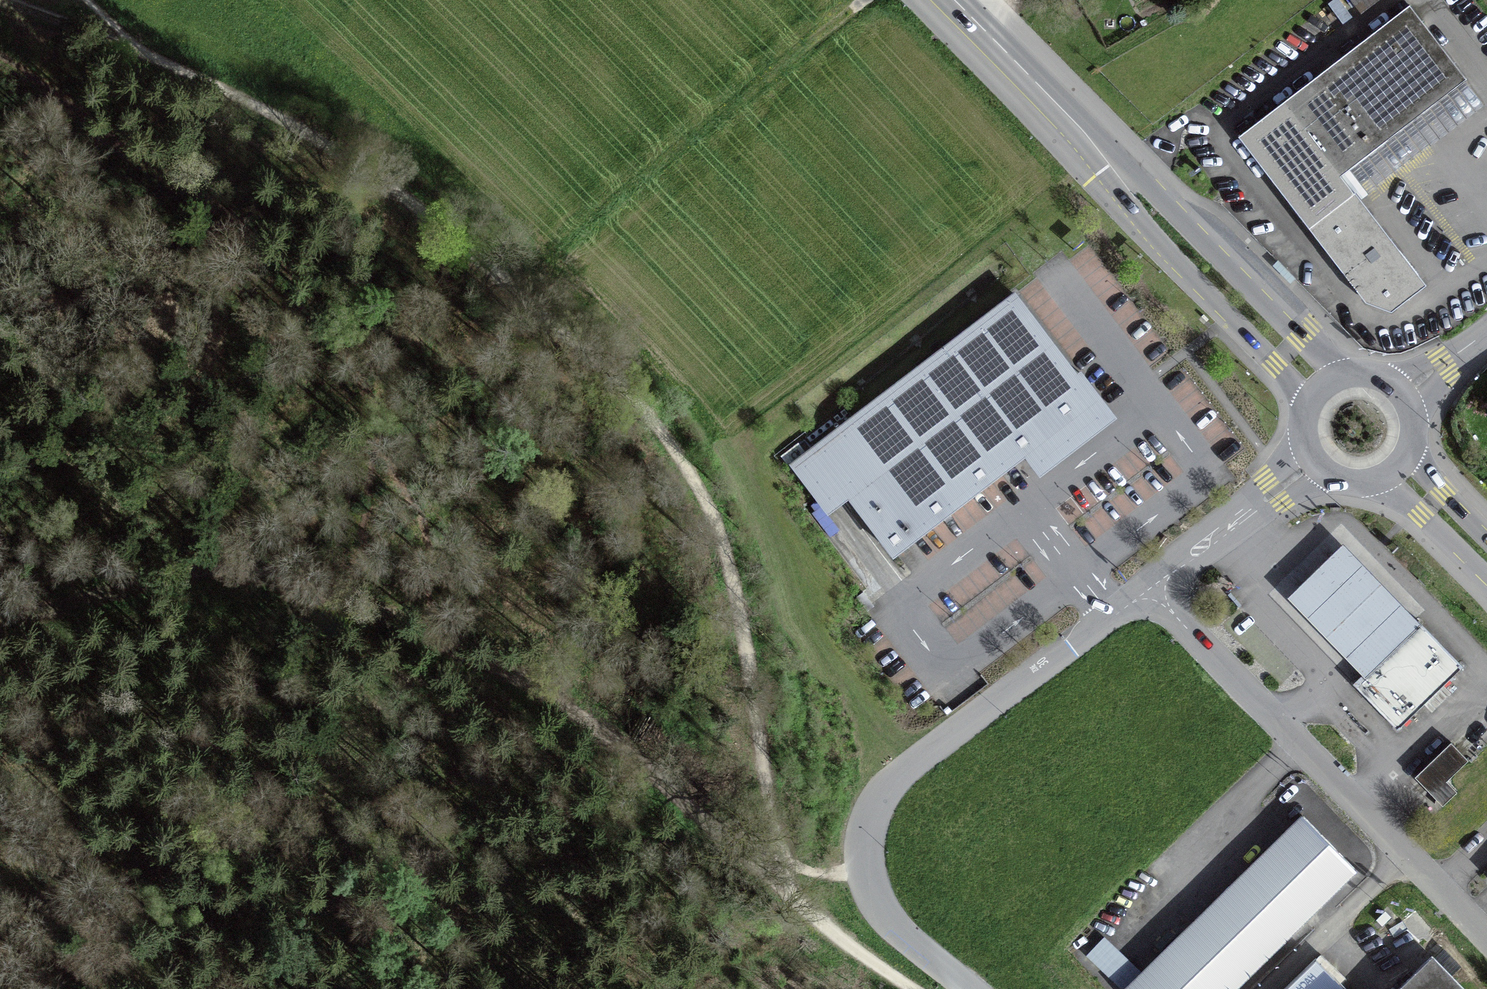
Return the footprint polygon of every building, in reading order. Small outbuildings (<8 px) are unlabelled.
[(1358,13),(1376,0),(1348,0),(1358,13)] [(1465,81),(1408,7),(1237,138),(1307,230),(1309,229),(1350,198),(1354,195),(1340,177),(1364,159),(1465,81)] [(1309,229),(1313,234),(1367,303),(1393,312),(1422,289),(1354,202),(1350,198),(1309,229)] [(789,470),(873,581),(1090,418),(1102,409),(1018,298),(789,470)] [(1401,638),(1417,622),(1343,546),(1288,599),(1362,676),(1401,638)] [(1351,686),(1396,732),(1460,669),(1462,668),(1417,622),(1401,638),(1362,676),(1351,686)] [(1450,744),(1414,779),(1423,788),(1441,807),(1456,794),(1445,783),(1467,762),(1458,753),(1450,744)] [(1300,817),(1211,904),(1124,988),(1235,988),(1354,872),(1300,817)] [(1431,960),(1405,985),(1401,988),(1459,988),(1431,960)]
